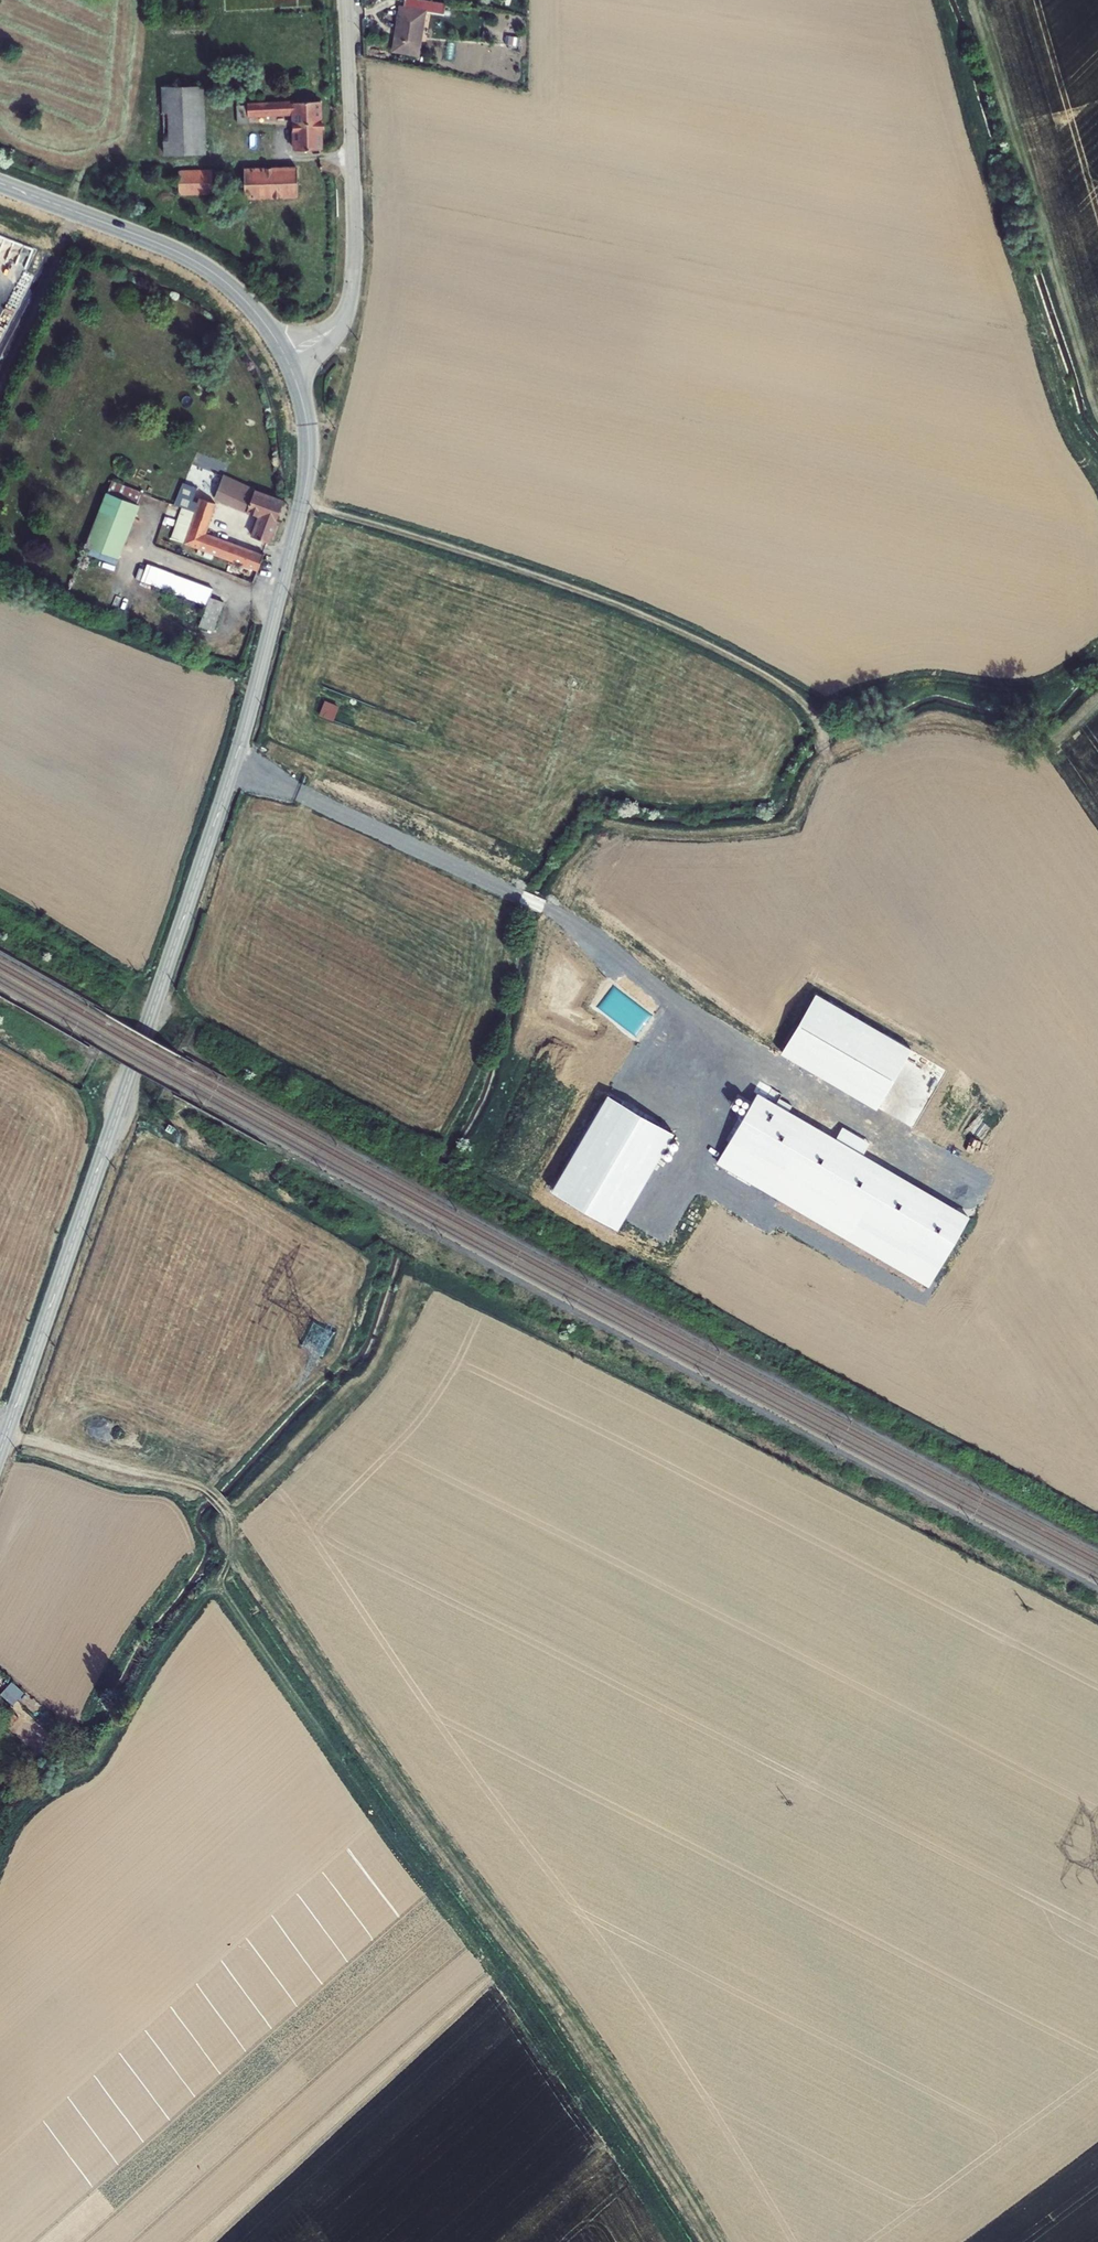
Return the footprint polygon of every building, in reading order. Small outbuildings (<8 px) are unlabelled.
[(444,15),(446,4),(422,0),(404,0),(403,8),(400,7),(393,51),(418,55),(425,12),(444,15)] [(518,47),(520,39),(506,37),(505,45),(518,47)] [(164,155),(205,154),(202,87),(162,88),(164,155)] [(294,113),(295,151),(321,150),(320,131),(321,131),(323,129),(323,122),(321,121),(320,121),(319,101),(293,103),(242,105),(237,105),(237,123),(249,123),(249,115),(294,113)] [(245,197),(298,196),(297,168),(244,170),(245,197)] [(179,194),(213,193),(212,171),(179,172),(179,180),(172,180),(173,191),(179,191),(179,194)] [(191,526),(205,531),(214,505),(217,498),(224,501),(229,489),(230,489),(233,481),(193,463),(179,497),(185,499),(178,521),(191,526)] [(118,558),(143,493),(112,481),(87,546),(118,558)] [(248,511),(260,516),(252,537),(268,543),(283,502),(255,491),(233,481),(230,489),(229,489),(224,501),(248,511)] [(224,501),(217,498),(214,505),(245,518),(248,511),(224,501)] [(191,526),(178,521),(172,538),(258,570),(263,556),(204,534),(205,531),(191,526)] [(210,597),(213,589),(147,565),(141,580),(207,604),(199,626),(213,631),(223,603),(210,597)] [(332,720),(339,705),(324,699),(317,714),(332,720)] [(814,993),(780,1053),(877,1108),(911,1048),(814,993)] [(969,1216),(760,1093),(717,1166),(926,1289),(969,1216)] [(551,1190),(617,1229),(674,1133),(608,1094),(551,1190)] [(17,1700),(23,1692),(10,1681),(4,1689),(17,1700)] [(11,1711),(4,1719),(11,1725),(18,1717),(11,1711)]
